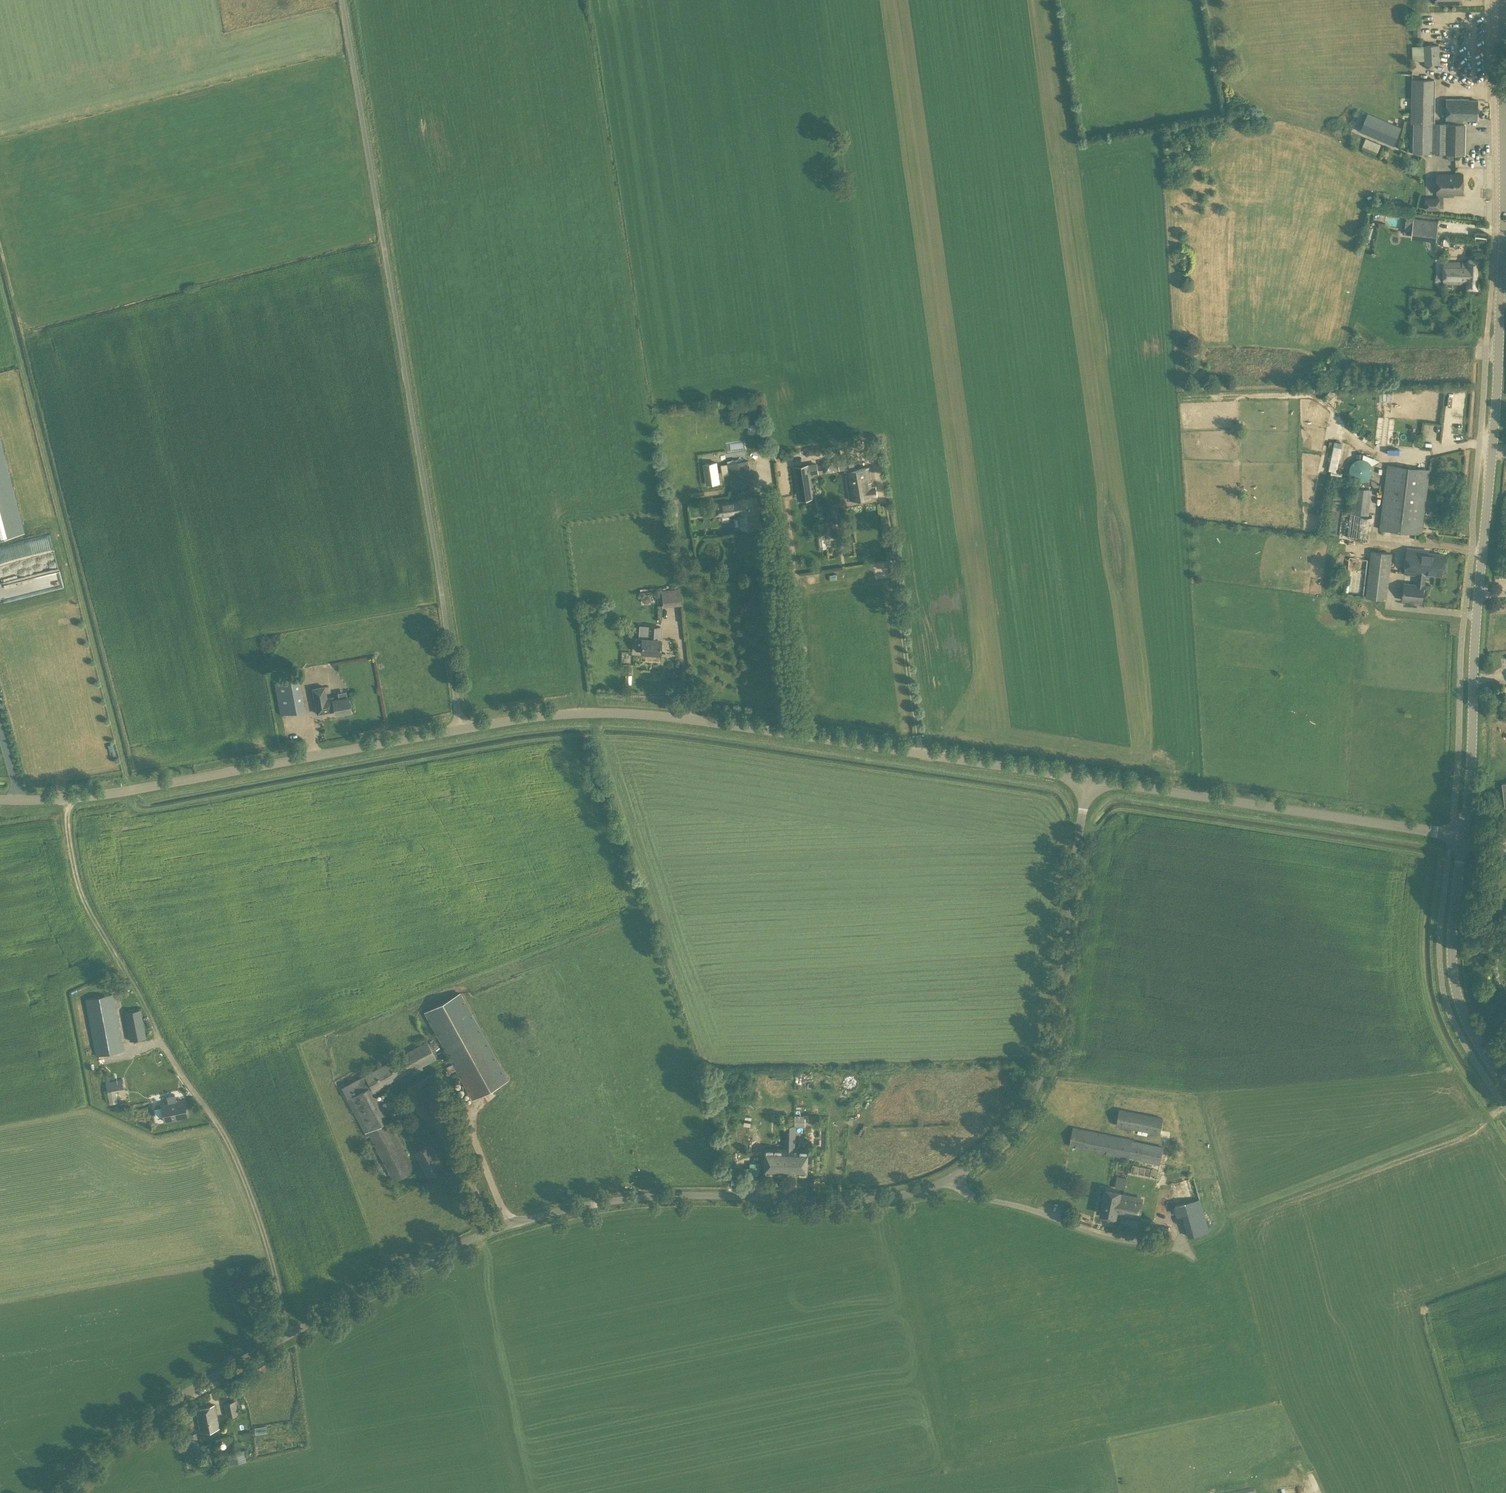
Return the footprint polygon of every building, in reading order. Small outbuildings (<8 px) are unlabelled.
[(1420,25),(1413,25),(1413,36),(1421,36),(1420,25)] [(1412,60),(1425,60),(1425,64),(1440,63),(1439,45),(1412,46),(1412,60)] [(1464,123),(1464,119),(1478,119),(1478,100),(1468,100),(1468,99),(1446,99),(1446,119),(1448,119),(1448,123),(1435,122),(1435,79),(1411,79),(1411,123),(1413,123),(1413,153),(1432,153),(1443,154),(1465,154),(1466,123),(1464,123)] [(1367,113),(1360,131),(1394,145),(1401,127),(1367,113)] [(1377,152),(1381,142),(1366,137),(1363,147),(1377,152)] [(1463,173),(1437,174),(1437,193),(1463,193),(1463,173)] [(1439,197),(1426,197),(1426,209),(1439,209),(1439,197)] [(1438,221),(1413,218),(1411,238),(1436,241),(1438,221)] [(1468,259),(1468,262),(1443,261),(1442,283),(1467,284),(1467,288),(1477,288),(1478,259),(1468,259)] [(1363,430),(1360,434),(1364,437),(1367,433),(1368,431),(1364,428),(1363,430)] [(1337,470),(1343,441),(1335,439),(1329,468),(1337,470)] [(24,532),(0,440),(0,538),(24,532)] [(753,485),(749,459),(741,461),(741,457),(734,458),(735,461),(728,462),(732,489),(753,485)] [(838,460),(840,469),(845,468),(850,500),(877,495),(876,486),(872,487),(869,467),(854,470),(852,458),(838,460)] [(834,460),(823,460),(823,470),(834,470),(834,460)] [(716,461),(704,463),(707,483),(719,482),(716,461)] [(792,466),(798,500),(813,498),(808,464),(792,466)] [(1380,528),(1422,534),(1430,469),(1388,464),(1380,528)] [(1373,516),(1369,515),(1372,489),(1353,486),(1347,537),(1370,540),(1373,516)] [(738,499),(738,500),(713,504),(715,515),(720,514),(720,518),(724,521),(729,520),(732,516),(731,512),(739,511),(740,515),(735,516),(732,519),(733,524),(737,527),(741,526),(741,527),(760,524),(756,497),(738,499)] [(1418,574),(1418,578),(1425,578),(1425,574),(1426,574),(1426,573),(1439,574),(1441,553),(1428,552),(1428,550),(1407,548),(1405,572),(1418,574)] [(1367,597),(1386,599),(1392,553),(1372,551),(1367,597)] [(1345,594),(1363,597),(1368,559),(1349,557),(1345,594)] [(1424,584),(1425,578),(1418,578),(1417,584),(1404,583),(1402,599),(1422,601),(1424,584)] [(679,588),(661,590),(663,606),(681,604),(679,588)] [(643,594),(641,597),(641,601),(644,603),(648,603),(651,600),(650,596),(648,594),(643,594)] [(661,639),(660,639),(661,626),(646,626),(646,638),(642,638),(641,651),(660,653),(661,639)] [(275,673),(277,682),(274,683),(281,714),(304,709),(299,678),(297,678),(295,669),(275,673)] [(348,697),(333,700),(332,696),(325,698),(323,686),(312,688),(317,714),(335,711),(335,714),(351,711),(348,697)] [(1493,892),(1488,897),(1498,904),(1502,899),(1493,892)] [(425,1012),(472,1096),(508,1076),(461,992),(425,1012)] [(96,1055),(124,1050),(113,994),(85,999),(96,1055)] [(141,1008),(124,1012),(130,1040),(146,1037),(141,1008)] [(386,1120),(374,1095),(413,1074),(412,1071),(436,1058),(426,1041),(364,1075),(341,1087),(347,1098),(365,1132),(367,1136),(369,1135),(394,1180),(415,1169),(389,1119),(386,1120)] [(450,1112),(435,1084),(439,1082),(434,1074),(413,1085),(429,1115),(431,1115),(434,1120),(450,1112)] [(121,1078),(105,1082),(107,1090),(123,1087),(121,1078)] [(184,1099),(161,1104),(164,1120),(187,1115),(184,1099)] [(1120,1108),(1116,1125),(1160,1134),(1163,1117),(1120,1108)] [(795,1124),(796,1124),(796,1126),(804,1126),(804,1119),(802,1119),(802,1117),(795,1117),(795,1118),(795,1124)] [(766,1169),(766,1173),(807,1174),(807,1171),(808,1149),(795,1149),(796,1126),(796,1124),(795,1124),(785,1124),(784,1148),(767,1148),(766,1169)] [(1073,1127),(1069,1145),(1160,1164),(1163,1146),(1073,1127)] [(443,1167),(430,1144),(415,1152),(428,1175),(443,1167)] [(1195,1177),(1192,1178),(1189,1168),(1167,1174),(1178,1215),(1183,1213),(1190,1236),(1209,1231),(1195,1177)] [(1118,1175),(1116,1185),(1125,1187),(1127,1177),(1118,1175)] [(1112,1219),(1113,1216),(1117,1217),(1117,1215),(1140,1219),(1145,1197),(1121,1193),(1122,1190),(1105,1187),(1099,1214),(1103,1215),(1103,1217),(1112,1219)] [(1158,1224),(1156,1235),(1167,1237),(1169,1226),(1158,1224)] [(224,1403),(227,1416),(238,1414),(235,1400),(224,1403)] [(196,1409),(201,1431),(219,1427),(214,1405),(196,1409)] [(192,1449),(199,1448),(196,1432),(189,1433),(192,1449)] [(244,1449),(227,1452),(230,1463),(246,1460),(244,1449)]
